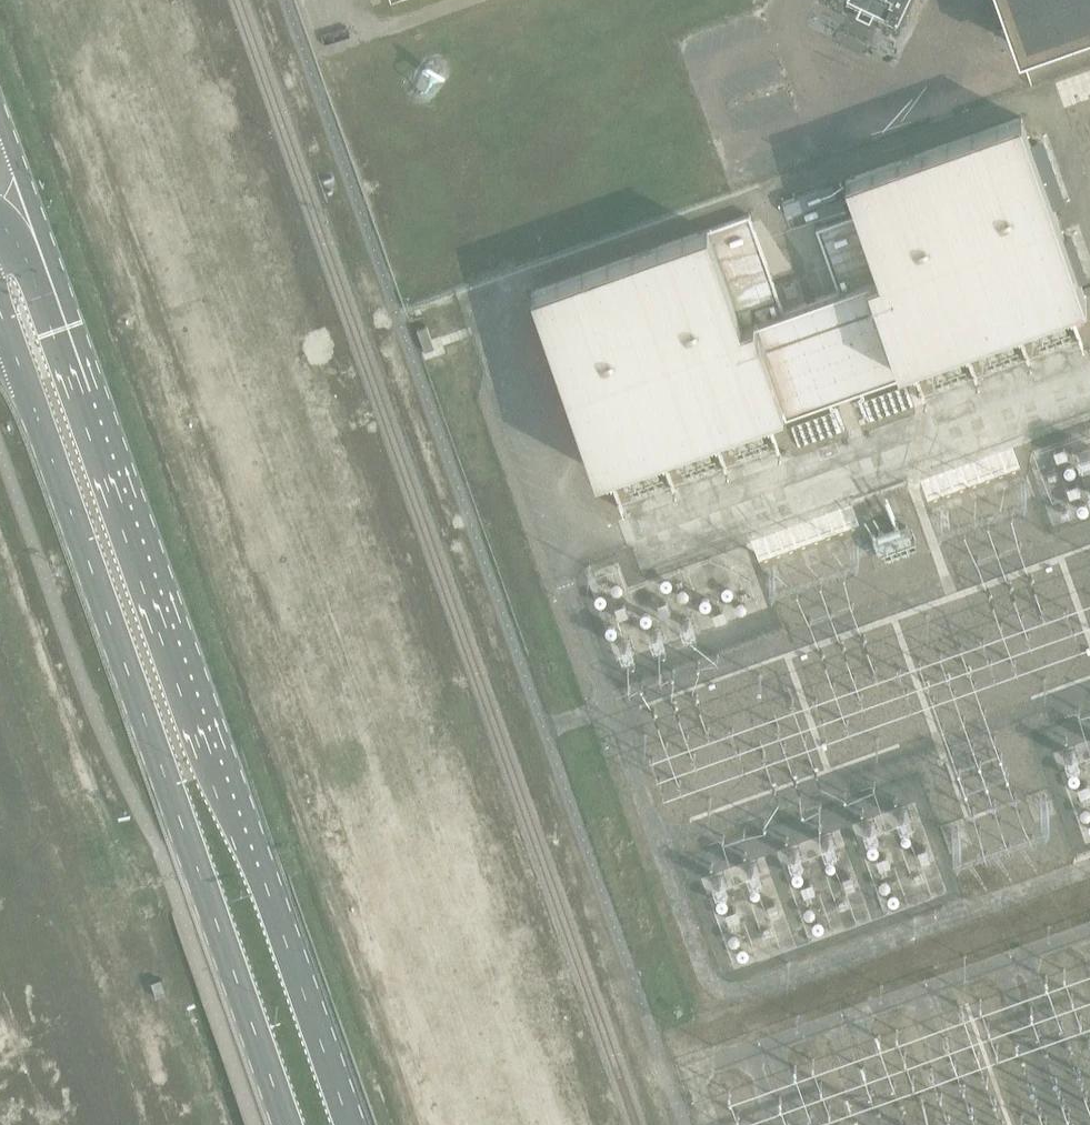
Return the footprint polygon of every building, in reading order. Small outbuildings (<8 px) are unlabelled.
[(903,0),(841,0),(859,8),(854,19),(868,25),(873,15),(892,24),(903,0)] [(1021,49),(1089,24),(1089,0),(1004,0),(1021,49)] [(532,294),(597,476),(600,484),(612,480),(622,510),(781,453),(770,423),(794,415),(841,398),(908,374),(916,372),(926,400),(1084,344),(1074,317),(1089,311),(1089,295),(1026,118),(849,181),(861,215),(818,231),(840,293),(810,304),(784,313),(750,216),(715,229),(532,294)] [(818,187),(780,200),(785,213),(823,200),(818,187)] [(434,347),(426,324),(416,328),(424,351),(434,347)] [(166,994),(161,978),(150,982),(156,997),(166,994)] [(999,1095),(942,1117),(945,1124),(1011,1124),(999,1095)]
